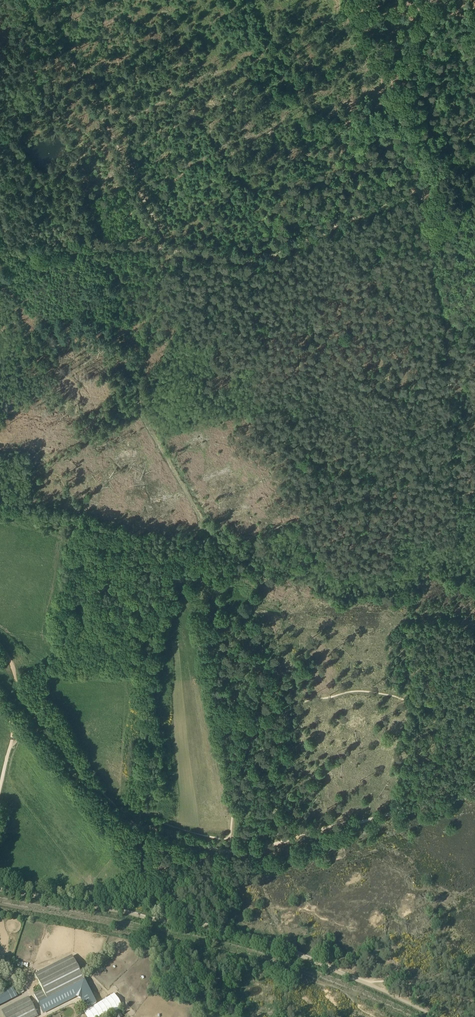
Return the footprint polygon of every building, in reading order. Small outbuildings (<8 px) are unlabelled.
[(38,1004),(47,999),(84,981),(72,956),(34,975),(42,990),(34,994),(38,1004)] [(47,999),(38,1004),(43,1014),(77,997),(80,998),(86,1009),(96,1004),(85,980),(84,981),(47,999)] [(18,997),(13,987),(0,994),(0,1005),(18,997)] [(95,1005),(86,1011),(84,1012),(87,1016),(106,1016),(123,1007),(114,993),(95,1005)] [(1,1010),(5,1016),(36,1016),(38,1016),(28,997),(1,1010)]
